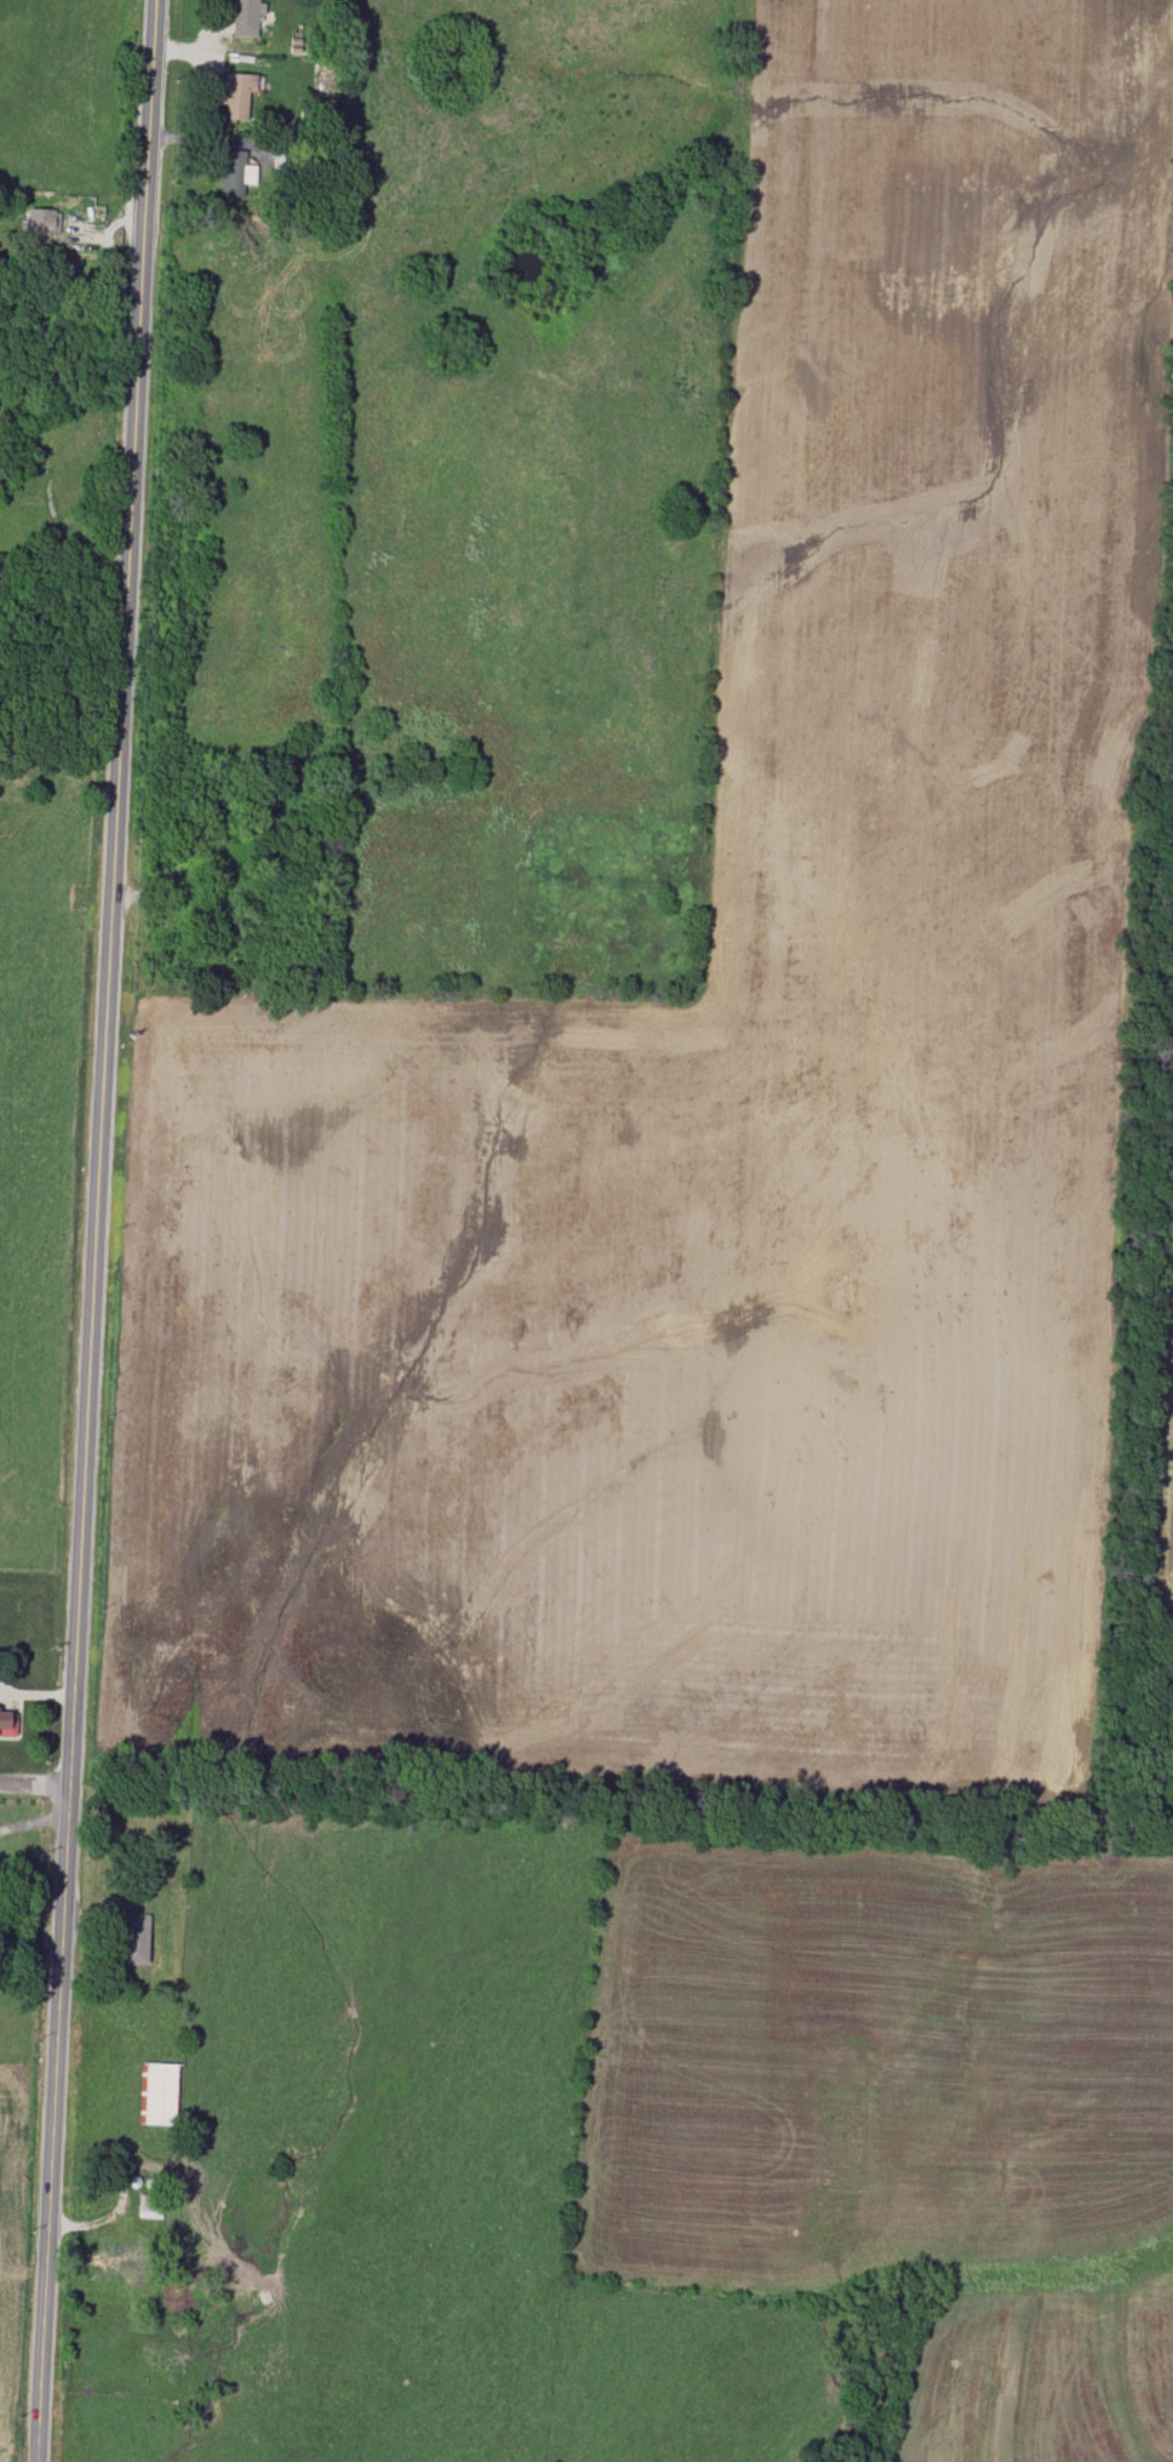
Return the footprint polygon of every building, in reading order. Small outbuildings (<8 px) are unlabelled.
[(258,0),(232,0),(231,36),(256,36),(257,13),(264,13),(264,2),(258,2),(258,0)] [(249,91),(256,91),(257,74),(225,72),(224,89),(222,88),(221,118),(247,119),(249,91)] [(221,196),(243,196),(243,183),(255,183),(256,165),(245,165),(246,150),(222,149),(221,196)] [(26,208),(25,234),(59,235),(59,209),(26,208)] [(14,1736),(15,1711),(0,1710),(0,1736),(14,1736)] [(148,1914),(124,1913),(123,1963),(146,1964),(148,1914)] [(177,2064),(145,2063),(142,2123),(175,2125),(177,2064)]
